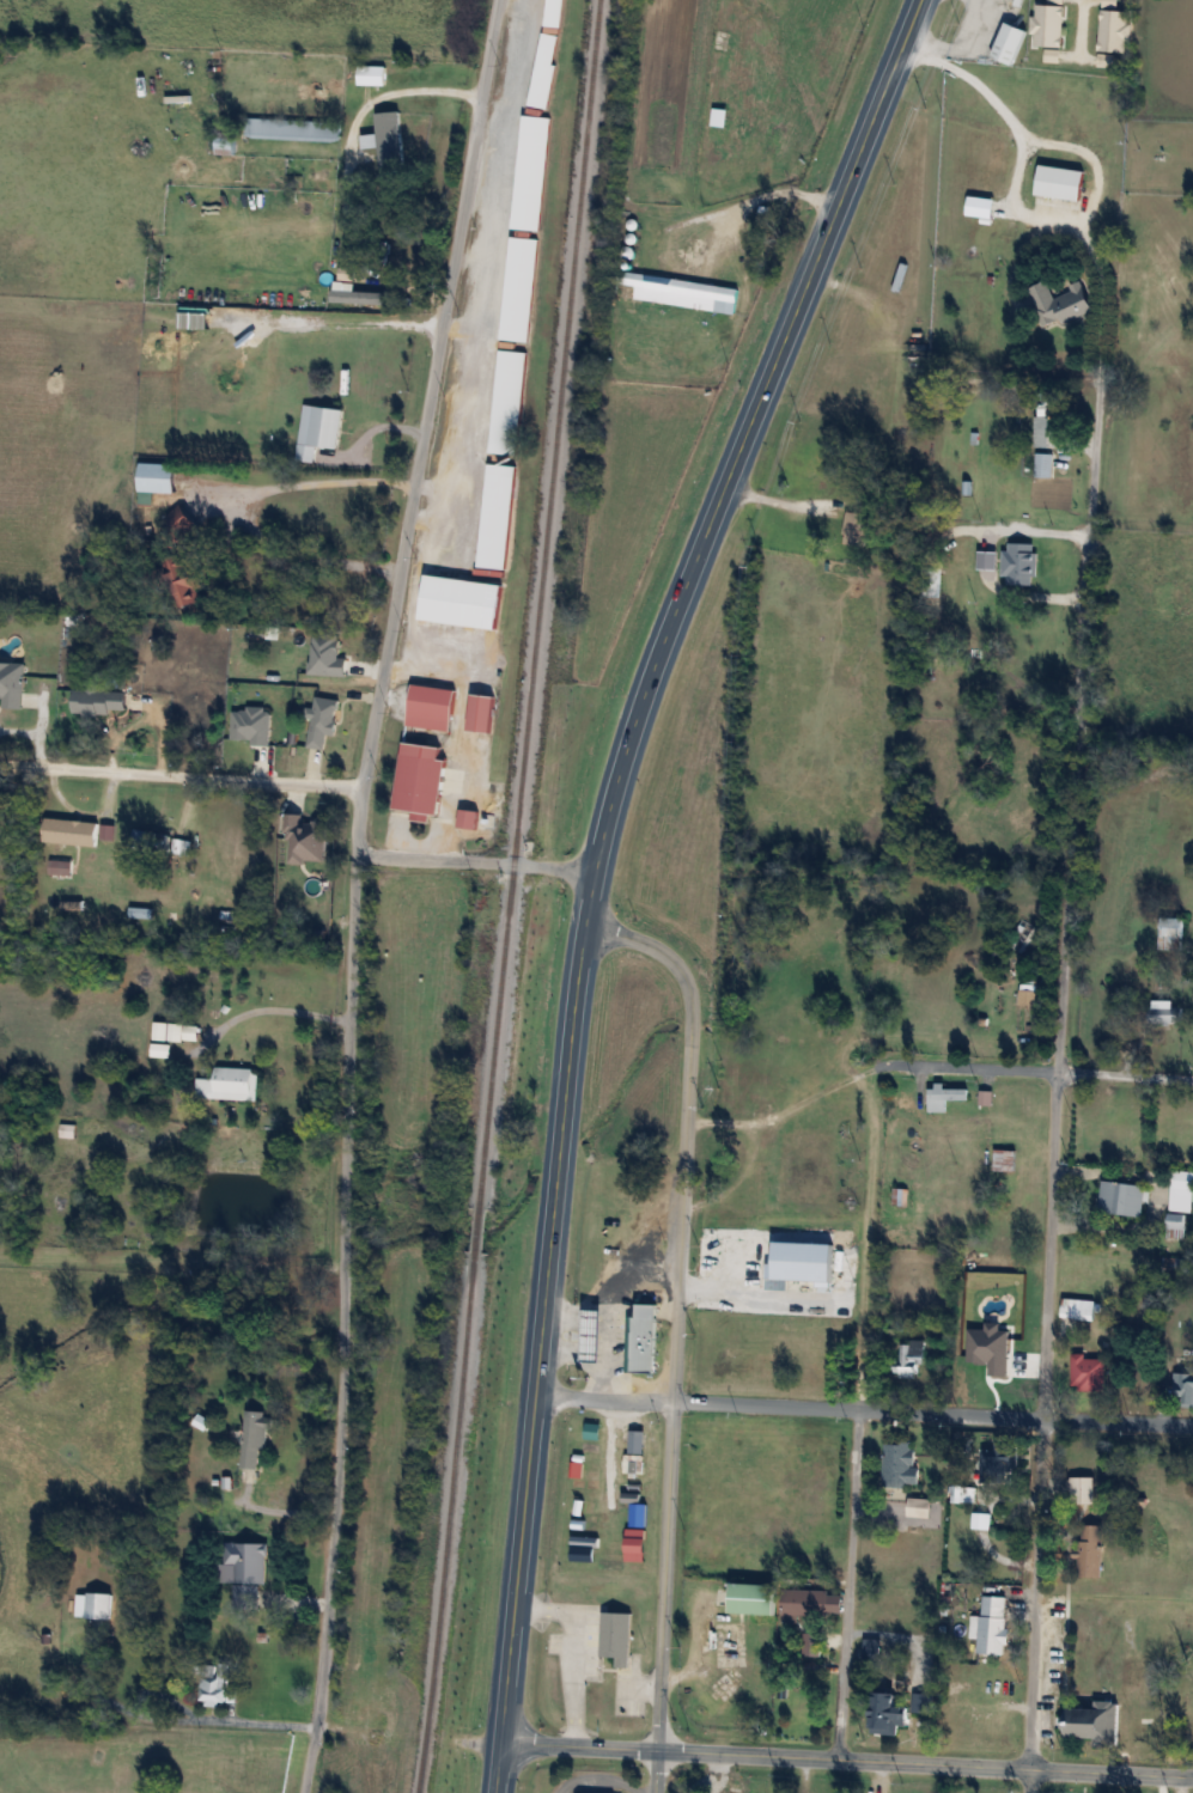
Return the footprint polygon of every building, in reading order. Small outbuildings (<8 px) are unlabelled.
[(564,0),(548,0),(545,26),(561,27),(564,0)] [(991,56),(1012,66),(1028,32),(1007,22),(991,56)] [(559,35),(541,32),(530,105),(548,108),(559,35)] [(400,111),(376,112),(379,169),(403,168),(400,111)] [(550,117),(522,115),(513,229),(540,231),(550,117)] [(340,141),(340,121),(245,118),(244,138),(340,141)] [(233,154),(233,132),(217,132),(217,154),(233,154)] [(1083,169),(1039,166),(1036,196),(1081,200),(1083,169)] [(502,339),(529,342),(538,239),(511,237),(502,339)] [(735,314),(739,289),(617,271),(613,296),(735,314)] [(1093,311),(1083,284),(1053,295),(1048,282),(1029,289),(1044,329),(1093,311)] [(388,289),(345,289),(345,310),(388,310),(388,289)] [(491,452),(518,455),(527,351),(500,349),(491,452)] [(1064,391),(1037,391),(1037,416),(1064,416),(1064,391)] [(338,448),(343,408),(312,404),(307,444),(338,448)] [(1052,453),(1035,453),(1035,477),(1052,477),(1052,453)] [(176,463),(141,462),(140,491),(175,492),(176,463)] [(516,466),(488,463),(479,566),(506,569),(516,466)] [(164,517),(170,524),(164,529),(177,543),(198,525),(180,504),(164,517)] [(1036,585),(1036,543),(1003,542),(1002,584),(1036,585)] [(201,587),(194,552),(164,558),(175,609),(200,604),(197,588),(201,587)] [(939,593),(939,568),(925,568),(925,593),(939,593)] [(498,628),(502,583),(425,575),(421,620),(498,628)] [(407,726),(450,732),(456,689),(413,683),(407,726)] [(447,759),(402,754),(395,809),(414,812),(413,816),(439,819),(447,759)] [(44,843),(97,845),(98,822),(45,819),(44,843)] [(166,858),(171,835),(135,828),(131,851),(166,858)] [(171,853),(189,857),(191,841),(174,838),(171,853)] [(1159,950),(1183,950),(1183,918),(1159,918),(1159,950)] [(1150,1023),(1183,1023),(1183,1005),(1173,1005),(1173,1000),(1150,1000),(1150,1023)] [(199,1023),(154,1023),(154,1039),(199,1039),(199,1023)] [(257,1067),(216,1066),(216,1077),(197,1077),(196,1097),(257,1099),(257,1067)] [(946,1111),(946,1099),(967,1099),(967,1088),(945,1088),(945,1083),(928,1083),(928,1111),(946,1111)] [(992,1091),(979,1090),(978,1104),(991,1104),(992,1091)] [(60,1136),(74,1137),(75,1124),(60,1123),(60,1136)] [(992,1170),(1015,1170),(1015,1149),(993,1149),(992,1170)] [(1191,1212),(1192,1200),(1192,1170),(1171,1170),(1170,1211),(1191,1212)] [(1141,1216),(1146,1185),(1103,1179),(1098,1210),(1141,1216)] [(906,1204),(906,1188),(894,1188),(894,1204),(906,1204)] [(1184,1213),(1168,1213),(1167,1237),(1183,1238),(1184,1213)] [(1061,1319),(1094,1319),(1094,1299),(1061,1298),(1061,1319)] [(603,1361),(603,1310),(586,1310),(586,1361),(603,1361)] [(656,1317),(628,1317),(627,1372),(655,1372),(656,1317)] [(919,1377),(919,1344),(896,1344),(896,1377),(919,1377)] [(1104,1356),(1071,1356),(1071,1390),(1104,1390),(1104,1356)] [(1160,1366),(1159,1383),(1176,1384),(1176,1406),(1192,1407),(1192,1367),(1160,1366)] [(269,1449),(270,1412),(244,1411),(242,1468),(258,1468),(259,1449),(269,1449)] [(1015,1473),(1015,1441),(984,1441),(984,1473),(1015,1473)] [(884,1485),(917,1486),(918,1443),(885,1442),(884,1485)] [(1094,1504),(1094,1477),(1068,1477),(1068,1504),(1094,1504)] [(952,1502),(975,1502),(975,1486),(952,1486),(952,1502)] [(931,1498),(909,1498),(909,1516),(931,1516),(931,1498)] [(1102,1577),(1102,1525),(1079,1525),(1079,1577),(1102,1577)] [(235,1566),(234,1607),(259,1608),(259,1583),(266,1584),(267,1543),(225,1542),(224,1566),(235,1566)] [(775,1615),(776,1585),(733,1583),(732,1613),(775,1615)] [(828,1615),(828,1590),(783,1590),(783,1615),(828,1615)] [(110,1593),(75,1593),(75,1618),(110,1618),(110,1593)] [(1007,1596),(982,1595),(981,1617),(972,1616),(971,1638),(978,1639),(977,1654),(1005,1655),(1007,1596)] [(632,1613),(603,1612),(601,1657),(616,1658),(616,1667),(630,1667),(632,1613)] [(880,1660),(880,1640),(865,1640),(865,1660),(880,1660)] [(227,1663),(215,1663),(215,1676),(200,1676),(200,1705),(227,1705),(227,1663)] [(747,1681),(733,1666),(711,1687),(724,1702),(747,1681)] [(898,1725),(909,1726),(910,1707),(897,1706),(897,1693),(874,1692),(872,1734),(898,1735),(898,1725)] [(1094,1746),(1118,1746),(1118,1702),(1096,1702),(1096,1709),(1067,1709),(1067,1737),(1094,1737),(1094,1746)]
